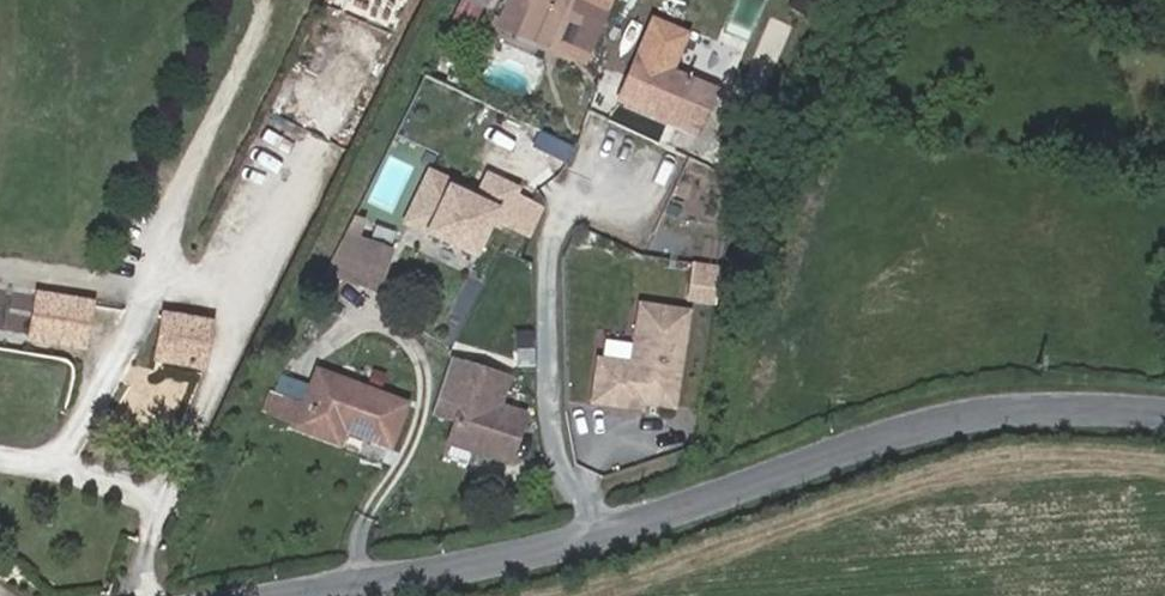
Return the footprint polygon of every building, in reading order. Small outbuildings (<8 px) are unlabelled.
[(321,3),(313,20),(381,51),(405,0),(314,0),(321,3)] [(489,0),(467,0),(465,4),(484,12),(489,0)] [(508,29),(570,59),(567,65),(588,75),(622,0),(521,0),(508,29)] [(810,32),(821,11),(804,3),(794,23),(810,32)] [(570,59),(508,29),(505,36),(567,65),(570,59)] [(658,35),(623,112),(657,128),(660,122),(678,130),(675,136),(699,147),(718,106),(674,86),(690,49),(658,35)] [(660,122),(657,128),(675,136),(678,130),(660,122)] [(437,178),(413,226),(479,259),(496,225),(505,229),(508,224),(523,194),(496,181),(485,202),(483,207),(472,202),(474,197),(437,178)] [(552,208),(523,194),(508,224),(537,238),(552,208)] [(472,202),(483,207),(485,202),(474,197),(472,202)] [(359,226),(331,281),(381,300),(395,261),(360,247),(368,231),(359,226)] [(30,348),(84,356),(90,318),(36,310),(30,348)] [(635,377),(603,370),(593,410),(641,421),(642,414),(644,406),(675,413),(694,329),(649,319),(635,377)] [(202,376),(209,338),(161,331),(155,369),(202,376)] [(454,449),(507,471),(527,423),(501,413),(495,410),(497,405),(504,407),(511,388),(455,365),(436,411),(464,423),(454,449)] [(315,380),(304,413),(295,435),(333,449),(340,437),(389,454),(403,412),(315,380)] [(534,404),(520,398),(514,411),(528,417),(534,404)] [(295,435),(304,413),(271,402),(262,421),(295,435)] [(504,407),(497,405),(495,410),(501,413),(504,407)] [(675,413),(644,406),(642,414),(673,421),(675,413)]
